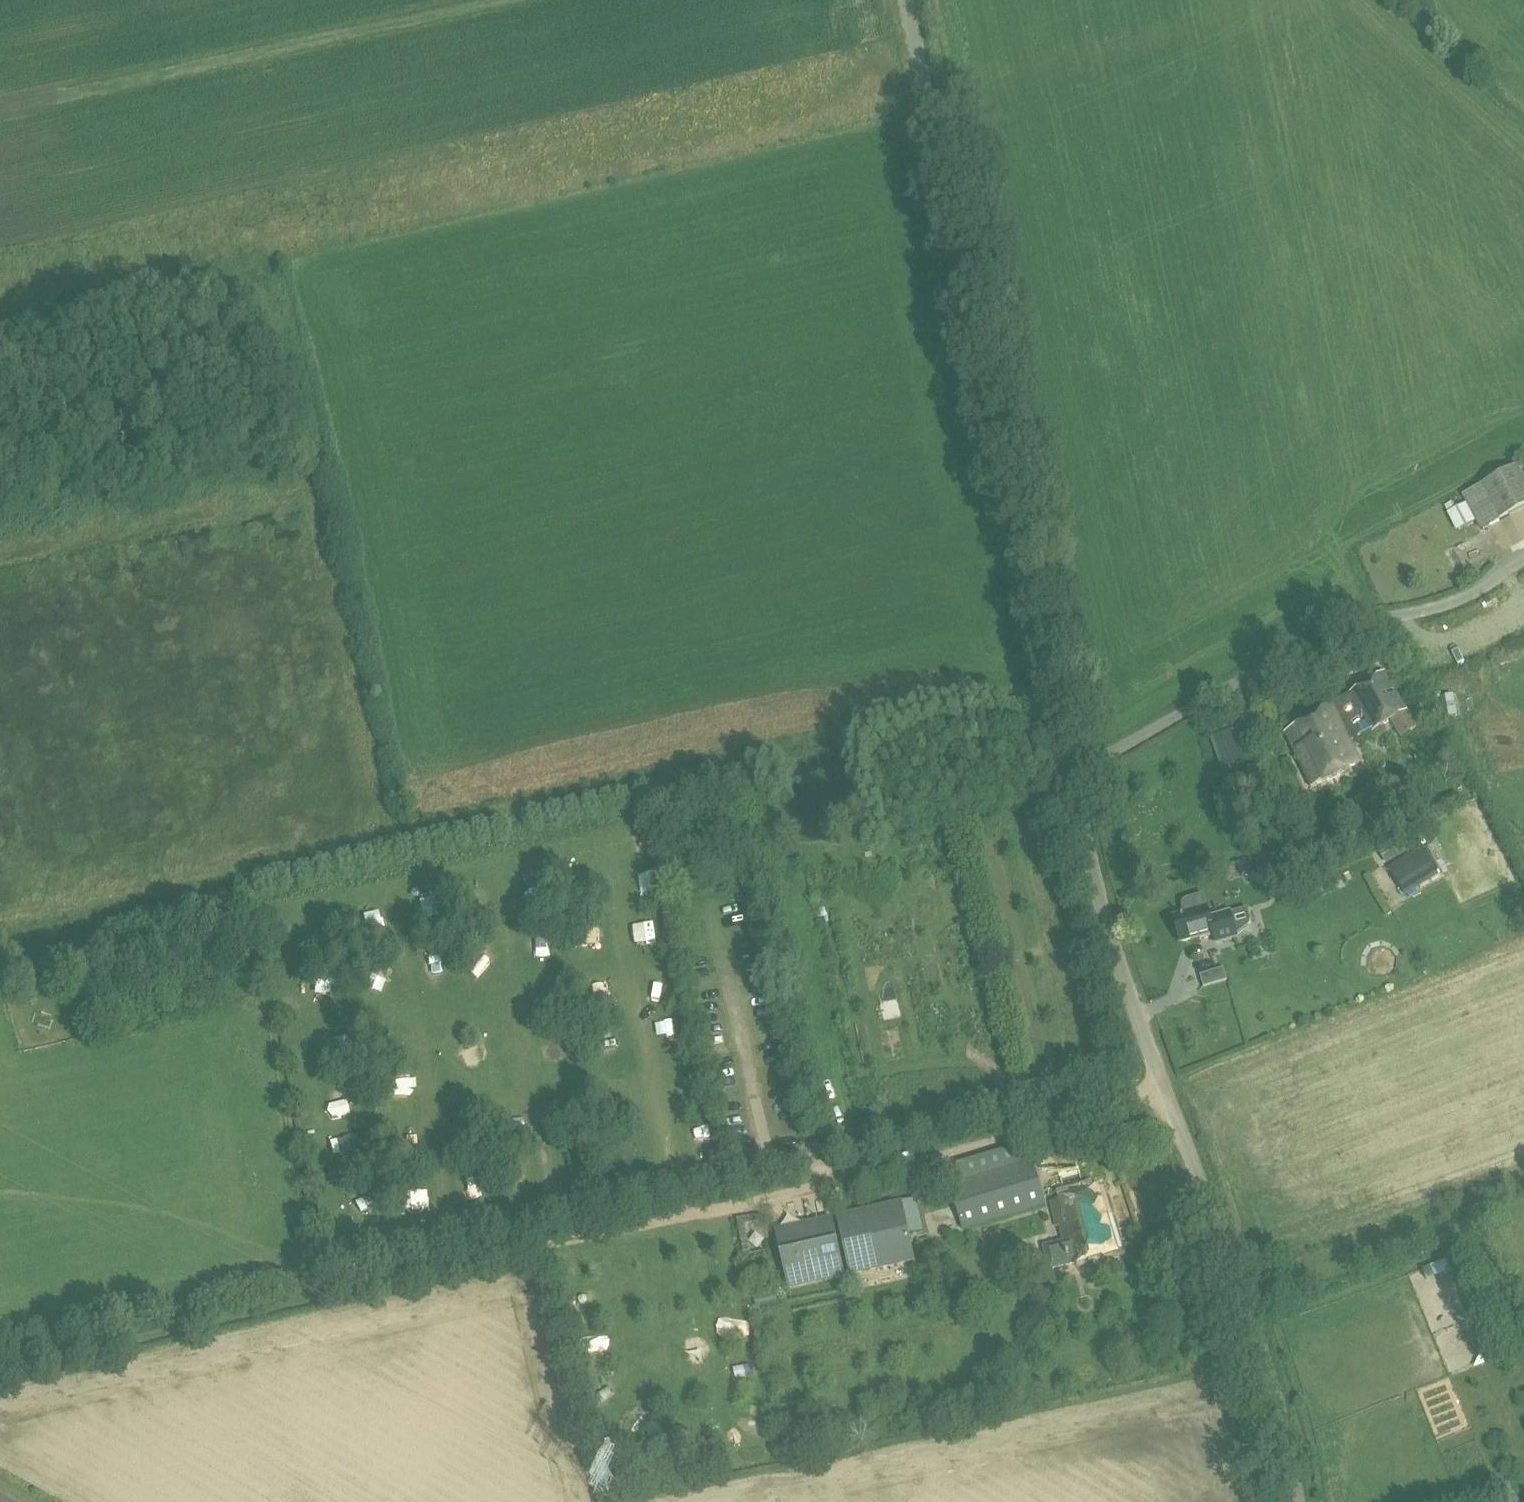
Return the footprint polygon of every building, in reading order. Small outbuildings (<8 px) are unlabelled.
[(1467,503),(1476,522),(1481,530),(1523,507),(1523,477),(1518,465),(1462,494),(1467,503)] [(1476,522),(1467,503),(1448,513),(1457,532),(1476,522)] [(1384,672),(1331,704),(1352,740),(1370,728),(1372,731),(1392,720),(1402,736),(1417,726),(1384,672)] [(1331,704),(1284,733),(1311,787),(1361,763),(1350,741),(1352,740),(1331,704)] [(1211,737),(1224,776),(1251,766),(1237,727),(1211,737)] [(1386,864),(1421,842),(1411,826),(1376,848),(1386,864)] [(654,836),(641,843),(647,853),(660,846),(654,836)] [(1441,874),(1423,846),(1388,867),(1406,896),(1441,874)] [(1255,872),(1251,859),(1238,863),(1242,876),(1255,872)] [(1185,913),(1174,916),(1181,941),(1199,936),(1200,939),(1213,936),(1215,944),(1237,938),(1234,928),(1247,924),(1251,919),(1247,906),(1210,917),(1204,894),(1188,899),(1185,901),(1183,903),(1183,906),(1185,913)] [(383,960),(367,964),(373,985),(389,981),(383,960)] [(1228,966),(1206,972),(1210,986),(1232,980),(1228,966)] [(318,977),(325,999),(346,993),(339,970),(318,977)] [(607,1054),(623,1050),(617,1029),(601,1033),(607,1054)] [(334,1039),(340,1056),(357,1051),(352,1034),(334,1039)] [(550,1040),(549,1066),(572,1067),(573,1041),(550,1040)] [(520,1111),(507,1118),(512,1128),(526,1121),(520,1111)] [(352,1134),(351,1148),(365,1149),(366,1134),(352,1134)] [(607,1142),(611,1166),(632,1162),(629,1138),(607,1142)] [(961,1180),(950,1184),(963,1229),(1046,1204),(1027,1142),(956,1163),(961,1180)] [(1047,1255),(1051,1269),(1122,1249),(1105,1186),(1050,1202),(1064,1250),(1047,1255)] [(915,1199),(901,1202),(908,1234),(922,1231),(915,1199)] [(843,1273),(831,1220),(777,1233),(789,1286),(843,1273)] [(908,1234),(842,1249),(848,1275),(914,1261),(908,1234)] [(1452,1255),(1438,1262),(1447,1278),(1461,1271),(1452,1255)] [(752,1280),(769,1277),(767,1267),(750,1270),(752,1280)] [(731,1449),(743,1448),(740,1417),(727,1418),(731,1449)]
